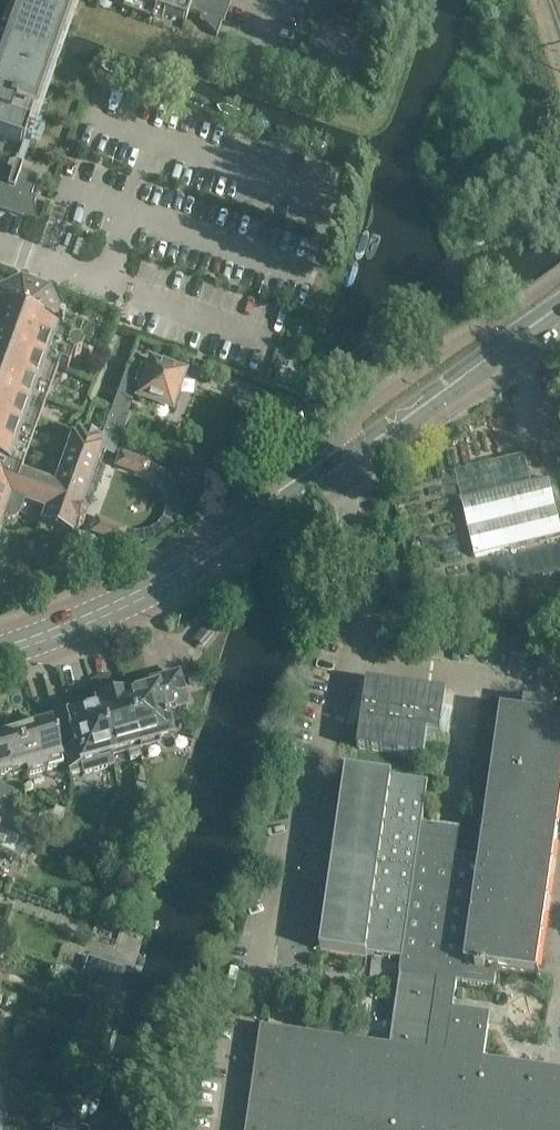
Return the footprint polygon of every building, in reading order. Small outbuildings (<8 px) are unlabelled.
[(0,62),(0,139),(22,146),(73,0),(22,0),(0,62)] [(184,22),(187,13),(200,17),(198,24),(204,26),(215,38),(228,0),(121,0),(184,22)] [(35,222),(32,206),(35,199),(30,198),(34,185),(17,179),(20,170),(13,168),(11,176),(0,173),(0,210),(35,222)] [(100,444),(95,442),(95,440),(84,436),(83,438),(77,436),(75,441),(72,439),(54,489),(20,477),(59,368),(67,371),(71,360),(74,361),(79,359),(82,353),(79,348),(76,347),(80,336),(59,328),(61,325),(48,298),(20,288),(0,297),(0,530),(2,525),(7,526),(11,525),(13,524),(15,522),(18,518),(71,537),(75,526),(79,527),(85,525),(87,517),(84,511),(81,509),(102,450),(99,449),(101,444),(100,444)] [(138,397),(171,408),(184,372),(151,361),(147,372),(141,370),(136,384),(142,386),(138,397)] [(90,532),(123,544),(125,540),(135,543),(145,542),(151,540),(158,538),(164,534),(169,529),(174,523),(177,516),(178,510),(179,505),(179,498),(178,493),(176,488),(175,485),(172,479),(169,476),(160,468),(152,465),(153,461),(120,449),(114,466),(147,477),(148,475),(152,476),(154,477),(158,482),(163,488),(165,491),(166,496),(167,500),(167,505),(167,508),(166,512),(163,517),(160,521),(156,524),(152,527),(148,529),(143,530),(133,531),(128,530),(129,527),(96,515),(90,532)] [(551,480),(463,502),(477,558),(559,538),(559,520),(551,480)] [(123,696),(136,745),(168,737),(162,713),(184,707),(176,675),(148,682),(150,689),(123,696)] [(367,683),(357,749),(437,760),(446,694),(367,683)] [(95,703),(107,753),(127,748),(131,760),(140,758),(136,745),(123,696),(95,703)] [(247,1129),(559,1129),(559,1070),(485,1059),(491,1015),(454,1009),(458,983),(495,988),(498,969),(538,975),(559,823),(559,719),(553,718),(554,707),(526,702),(524,714),(502,711),(481,858),(457,855),(461,831),(423,826),(430,783),(393,778),(393,777),(348,770),(321,950),(368,956),(368,955),(402,960),(400,974),(390,1046),(262,1027),(247,1129)] [(107,753),(95,703),(76,708),(77,713),(65,716),(73,746),(61,749),(68,774),(93,767),(92,761),(108,757),(107,753)] [(12,735),(25,775),(51,767),(58,755),(48,723),(12,735)] [(12,735),(0,738),(0,778),(23,771),(24,776),(25,775),(12,735)] [(144,782),(142,767),(133,768),(136,783),(144,782)] [(2,808),(11,811),(12,808),(18,795),(0,788),(0,807),(2,808)] [(36,816),(29,835),(50,842),(63,809),(54,806),(51,812),(36,816)] [(1,854),(4,848),(9,849),(6,855),(18,859),(28,834),(29,835),(36,816),(12,808),(11,811),(2,808),(0,813),(0,853),(1,854)] [(0,1124),(0,1129),(8,1129),(5,1122),(0,1124)]
